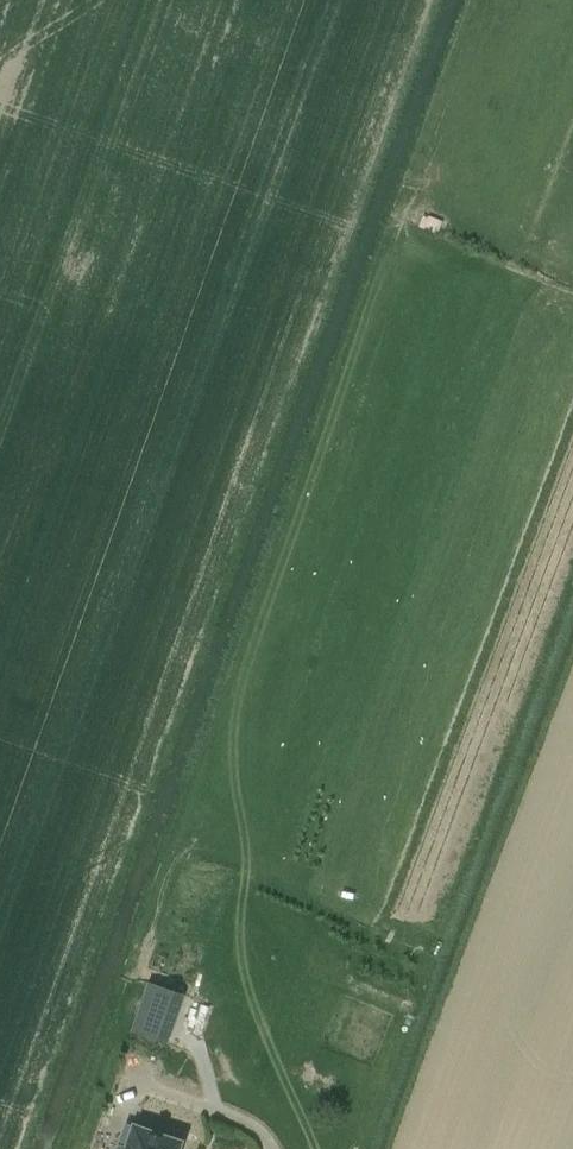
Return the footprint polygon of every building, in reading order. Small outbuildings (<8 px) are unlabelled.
[(131,1029),(159,1040),(178,989),(150,978),(131,1029)] [(116,1140),(124,1143),(122,1148),(183,1148),(187,1137),(178,1134),(186,1113),(140,1097),(133,1119),(124,1116),(116,1140)]
